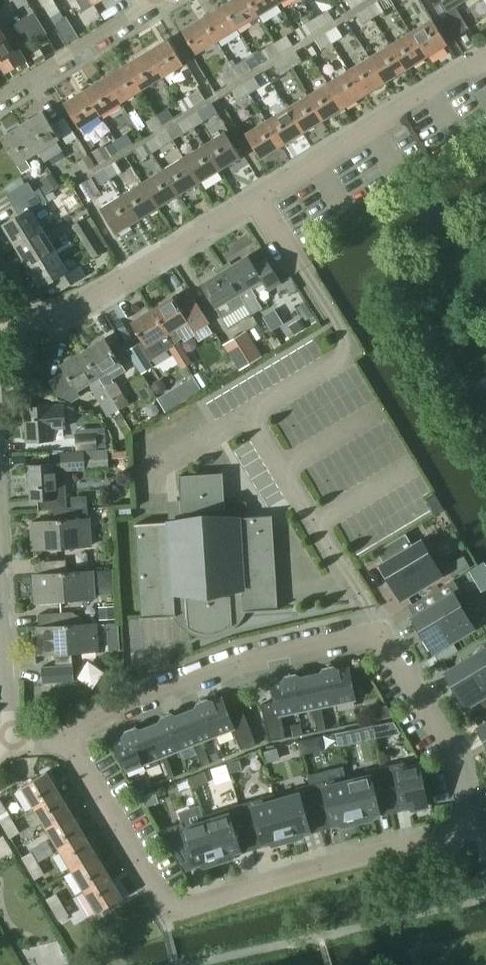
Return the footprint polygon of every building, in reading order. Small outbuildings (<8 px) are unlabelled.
[(18,9),(28,3),(26,0),(13,0),(18,9)] [(223,5),(237,29),(258,16),(248,0),(232,0),(223,5)] [(258,16),(279,3),(277,0),(248,0),(258,16)] [(362,0),(345,0),(351,9),(363,2),(362,0)] [(445,13),(456,7),(451,0),(445,0),(439,3),(440,5),(445,13)] [(53,1),(44,6),(51,18),(60,12),(53,1)] [(378,2),(367,8),(373,18),(384,11),(378,2)] [(223,5),(202,18),(216,41),(237,29),(223,5)] [(456,7),(445,13),(458,35),(469,29),(456,7)] [(373,18),(367,8),(356,15),(362,25),(373,18)] [(327,10),(316,17),(321,27),(333,20),(327,10)] [(0,33),(0,64),(5,73),(10,71),(26,61),(19,49),(14,52),(6,40),(20,32),(23,37),(35,41),(47,33),(34,12),(15,24),(2,32),(0,33)] [(316,17),(305,24),(311,33),(321,27),(316,17)] [(216,41),(202,18),(182,31),(196,54),(216,41)] [(431,19),(410,32),(425,57),(446,44),(431,19)] [(336,27),(326,33),(332,43),(343,36),(336,27)] [(72,28),(61,34),(63,37),(68,46),(80,39),(72,28)] [(410,32),(389,44),(405,69),(425,57),(410,32)] [(332,43),(326,33),(315,40),(321,50),(332,43)] [(286,35),(274,43),(280,52),(292,45),(286,35)] [(168,39),(147,52),(162,76),(182,64),(168,39)] [(274,43),(264,49),(270,58),(280,52),(274,43)] [(389,44),(368,57),(384,82),(405,69),(389,44)] [(311,46),(307,48),(310,54),(315,52),(311,46)] [(147,52),(126,65),(141,89),(162,76),(147,52)] [(296,52),(284,59),(290,69),(302,61),(296,52)] [(368,57),(348,70),(363,95),(384,82),(368,57)] [(290,69),(284,59),(274,65),(280,75),(290,69)] [(244,61),(233,68),(239,77),(250,71),(244,61)] [(126,65),(105,78),(120,102),(141,89),(126,65)] [(239,77),(233,68),(221,75),(227,85),(239,77)] [(348,70),(327,82),(342,107),(363,95),(348,70)] [(254,77),(243,84),(249,94),(260,87),(254,77)] [(105,78),(84,91),(99,115),(120,102),(105,78)] [(327,82),(306,95),(322,120),(342,107),(327,82)] [(249,94),(243,84),(233,91),(238,101),(249,94)] [(177,102),(183,112),(204,99),(198,89),(177,102)] [(99,115),(84,91),(64,103),(63,103),(78,128),(99,115)] [(306,95),(286,108),(301,133),(322,120),(306,95)] [(167,108),(156,115),(162,125),(173,118),(167,108)] [(286,108),(265,121),(280,145),(301,133),(286,108)] [(134,110),(128,114),(138,131),(144,126),(134,110)] [(198,111),(187,117),(193,128),(204,121),(198,111)] [(42,112),(22,125),(38,151),(44,162),(62,151),(56,140),(59,138),(42,112)] [(162,125),(156,115),(146,121),(152,131),(162,125)] [(193,128),(187,117),(176,125),(182,135),(193,128)] [(64,119),(54,126),(66,146),(76,140),(64,119)] [(280,145),(265,121),(244,133),(260,158),(280,145)] [(38,151),(22,125),(0,138),(17,164),(22,173),(30,167),(25,159),(38,151)] [(209,141),(204,145),(219,170),(224,167),(240,157),(236,151),(225,132),(209,141)] [(121,150),(133,143),(127,133),(115,141),(121,150)] [(157,137),(146,143),(152,153),(163,146),(157,137)] [(110,157),(121,150),(115,141),(105,147),(110,157)] [(136,150),(142,159),(152,153),(146,143),(136,150)] [(91,153),(98,164),(110,157),(105,147),(103,145),(91,153)] [(194,151),(184,157),(198,182),(209,176),(219,170),(204,145),(194,151)] [(78,162),(84,172),(94,166),(88,156),(78,162)] [(162,170),(177,195),(198,182),(184,157),(178,160),(162,170)] [(121,170),(117,162),(105,169),(109,177),(121,170)] [(94,176),(98,184),(109,177),(105,169),(94,176)] [(162,170),(141,183),(156,208),(177,195),(162,170)] [(51,173),(40,180),(44,187),(48,193),(59,186),(51,173)] [(28,183),(7,195),(13,205),(35,192),(28,183)] [(132,189),(120,196),(134,221),(147,214),(156,208),(141,183),(132,189)] [(2,225),(15,245),(42,229),(32,212),(47,203),(39,189),(35,192),(13,205),(18,215),(2,225)] [(134,221),(120,196),(116,198),(100,207),(116,233),(134,221)] [(73,226),(80,236),(80,235),(90,230),(84,219),(73,226)] [(15,245),(28,266),(55,250),(42,229),(15,245)] [(80,235),(80,236),(93,257),(103,251),(90,230),(80,235)] [(55,250),(28,266),(41,288),(52,281),(58,292),(85,276),(74,257),(64,263),(63,263),(55,250)] [(254,266),(248,256),(224,270),(251,314),(262,308),(255,297),(256,297),(252,290),(263,283),(268,291),(282,282),(267,258),(254,266)] [(224,270),(202,284),(216,307),(222,318),(224,270)] [(169,347),(176,359),(181,355),(179,353),(183,350),(178,341),(182,338),(176,328),(187,322),(194,332),(210,322),(195,299),(180,308),(173,297),(153,310),(173,343),(169,346),(169,347)] [(166,350),(169,347),(169,346),(173,343),(153,310),(132,323),(146,347),(159,339),(166,350)] [(300,318),(288,326),(294,336),(306,329),(300,318)] [(246,331),(223,344),(239,370),(262,357),(258,351),(246,331)] [(106,337),(84,351),(99,377),(121,363),(106,337)] [(181,355),(176,359),(182,369),(191,363),(183,350),(179,353),(181,355)] [(55,378),(50,381),(57,394),(72,401),(73,400),(82,395),(78,389),(89,383),(95,393),(102,405),(112,399),(105,387),(99,377),(84,351),(62,365),(66,371),(55,378)] [(112,399),(102,405),(108,415),(119,409),(129,403),(116,380),(105,387),(112,399)] [(166,393),(157,398),(166,412),(175,407),(166,393)] [(64,428),(63,404),(24,407),(26,441),(54,439),(53,428),(64,428)] [(90,434),(76,435),(76,450),(105,448),(104,428),(90,429),(90,434)] [(61,464),(27,465),(29,501),(38,501),(38,511),(67,509),(65,471),(85,470),(85,468),(107,467),(106,450),(61,452),(61,464)] [(169,521),(134,524),(139,617),(142,617),(173,615),(186,614),(187,627),(189,628),(194,631),(199,632),(205,633),(210,633),(216,633),(222,631),(226,629),(231,625),(230,611),(277,609),(277,606),(276,591),(271,515),(251,517),(246,517),(238,518),(237,510),(236,502),(223,503),(222,473),(178,476),(180,500),(180,506),(168,506),(168,512),(169,521)] [(32,522),(33,549),(90,546),(87,509),(53,511),(54,521),(32,522)] [(405,533),(376,551),(383,563),(377,567),(378,568),(385,564),(391,575),(387,577),(392,584),(401,599),(442,574),(422,542),(423,541),(423,539),(413,545),(405,533)] [(463,557),(446,567),(452,578),(470,568),(463,557)] [(66,560),(57,561),(58,571),(66,570),(66,560)] [(58,571),(34,572),(36,600),(92,597),(91,568),(66,570),(58,571)] [(113,571),(98,571),(98,587),(114,586),(113,571)] [(423,638),(432,653),(473,628),(453,595),(455,594),(454,593),(408,620),(409,622),(410,621),(420,639),(423,638)] [(70,613),(37,614),(38,625),(70,623),(70,613)] [(70,623),(38,625),(40,653),(54,652),(55,666),(72,665),(71,651),(96,649),(94,622),(85,622),(70,623)] [(106,624),(107,640),(119,639),(118,623),(106,624)] [(440,675),(442,677),(442,676),(453,694),(456,693),(464,707),(485,694),(485,648),(440,675)] [(55,666),(41,667),(42,680),(42,684),(74,682),(73,665),(72,665),(55,666)] [(333,667),(328,668),(334,703),(354,699),(348,668),(337,670),(333,667)] [(320,673),(309,676),(315,706),(320,706),(334,703),(328,668),(323,669),(320,673)] [(297,710),(290,675),(285,677),(282,681),(271,683),(274,700),(260,703),(267,740),(284,737),(279,713),(297,710)] [(295,675),(290,675),(297,710),(311,707),(315,706),(309,676),(300,677),(295,675)] [(206,699),(202,701),(214,734),(230,728),(239,750),(255,744),(242,709),(228,715),(222,698),(212,702),(206,699)] [(200,739),(214,734),(202,701),(197,703),(195,708),(185,712),(196,741),(200,739)] [(377,707),(380,718),(392,716),(385,705),(377,707)] [(315,706),(311,707),(313,719),(322,717),(320,706),(315,706)] [(178,747),(196,741),(185,712),(176,716),(171,714),(166,715),(178,747)] [(164,753),(178,747),(166,715),(161,717),(159,722),(150,726),(160,754),(164,753)] [(322,717),(313,719),(316,731),(324,729),(322,717)] [(473,730),(474,731),(475,731),(485,749),(485,722),(473,730)] [(291,725),(293,736),(302,734),(300,723),(291,725)] [(135,727),(130,729),(142,761),(145,769),(159,765),(155,756),(160,754),(150,726),(140,729),(135,727)] [(123,768),(142,761),(130,729),(126,731),(124,736),(112,741),(123,768)] [(348,730),(336,733),(338,746),(351,743),(348,730)] [(192,743),(196,754),(204,751),(200,739),(192,743)] [(279,760),(276,748),(263,751),(266,763),(279,760)] [(204,751),(196,754),(200,765),(208,762),(204,751)] [(159,765),(160,767),(168,765),(164,753),(160,754),(155,756),(159,765)] [(416,759),(380,766),(389,809),(408,805),(409,808),(426,805),(416,759)] [(242,770),(239,760),(227,763),(230,773),(242,770)] [(160,767),(164,779),(172,776),(168,765),(160,767)] [(366,776),(346,781),(356,821),(371,817),(370,813),(389,809),(380,766),(365,769),(366,776)] [(22,786),(35,807),(60,792),(47,771),(22,786)] [(204,771),(190,775),(193,786),(208,782),(204,771)] [(128,782),(132,787),(135,792),(143,789),(139,778),(128,782)] [(322,781),(309,784),(320,825),(339,820),(340,824),(356,821),(346,781),(324,786),(322,781)] [(275,799),(286,839),(302,834),(300,830),(320,825),(309,784),(294,788),(295,794),(275,799)] [(35,807),(47,828),(72,813),(60,792),(35,807)] [(141,796),(145,809),(157,806),(153,793),(141,796)] [(273,793),(238,803),(250,844),(269,839),(270,843),(286,839),(273,793)] [(238,803),(203,814),(205,819),(217,859),(232,854),(231,850),(250,844),(238,803)] [(4,825),(11,821),(6,811),(0,815),(0,819),(4,825)] [(47,828),(60,849),(85,833),(72,813),(47,828)] [(158,830),(179,867),(200,859),(201,864),(217,859),(205,819),(182,827),(181,823),(158,830)] [(11,821),(4,825),(11,838),(18,833),(11,821)] [(60,849),(72,869),(97,854),(85,833),(60,849)] [(22,857),(28,867),(37,862),(32,852),(22,857)] [(72,869),(85,890),(110,875),(97,854),(72,869)] [(37,862),(28,867),(35,879),(44,874),(37,862)] [(110,875),(85,890),(97,911),(122,896),(110,875)] [(46,899),(53,909),(62,904),(56,894),(46,899)] [(62,904),(53,909),(59,921),(69,916),(62,904)] [(24,950),(23,953),(25,956),(29,957),(32,955),(33,952),(31,949),(27,948),(24,950)]
